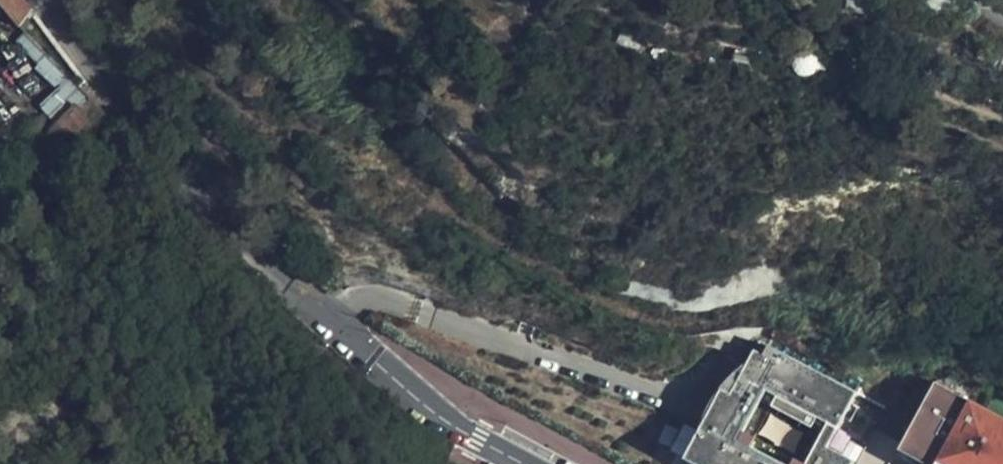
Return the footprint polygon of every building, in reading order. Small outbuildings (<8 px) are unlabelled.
[(19,31),(32,11),(24,0),(0,0),(0,8),(19,31)] [(29,101),(40,113),(47,108),(56,100),(79,86),(63,70),(30,100),(29,101)] [(40,113),(45,118),(53,110),(69,99),(83,91),(79,86),(56,100),(47,108),(40,113)] [(45,118),(56,134),(70,120),(90,100),(83,91),(69,99),(53,110),(45,118)] [(70,120),(81,134),(103,113),(90,100),(70,120)] [(56,134),(79,162),(93,147),(81,134),(70,120),(56,134)] [(63,177),(79,162),(56,134),(38,153),(49,163),(63,177)] [(855,461),(831,449),(860,395),(778,352),(774,360),(756,351),(748,367),(733,395),(722,390),(701,429),(685,459),(694,463),(853,463),(855,461)] [(701,429),(722,390),(733,395),(750,363),(742,368),(724,382),(708,407),(701,429)] [(932,380),(909,422),(883,408),(855,461),(853,463),(1002,463),(1002,418),(932,380)] [(883,408),(860,395),(831,449),(855,461),(883,408)] [(685,459),(678,456),(674,463),(694,463),(685,459)]
